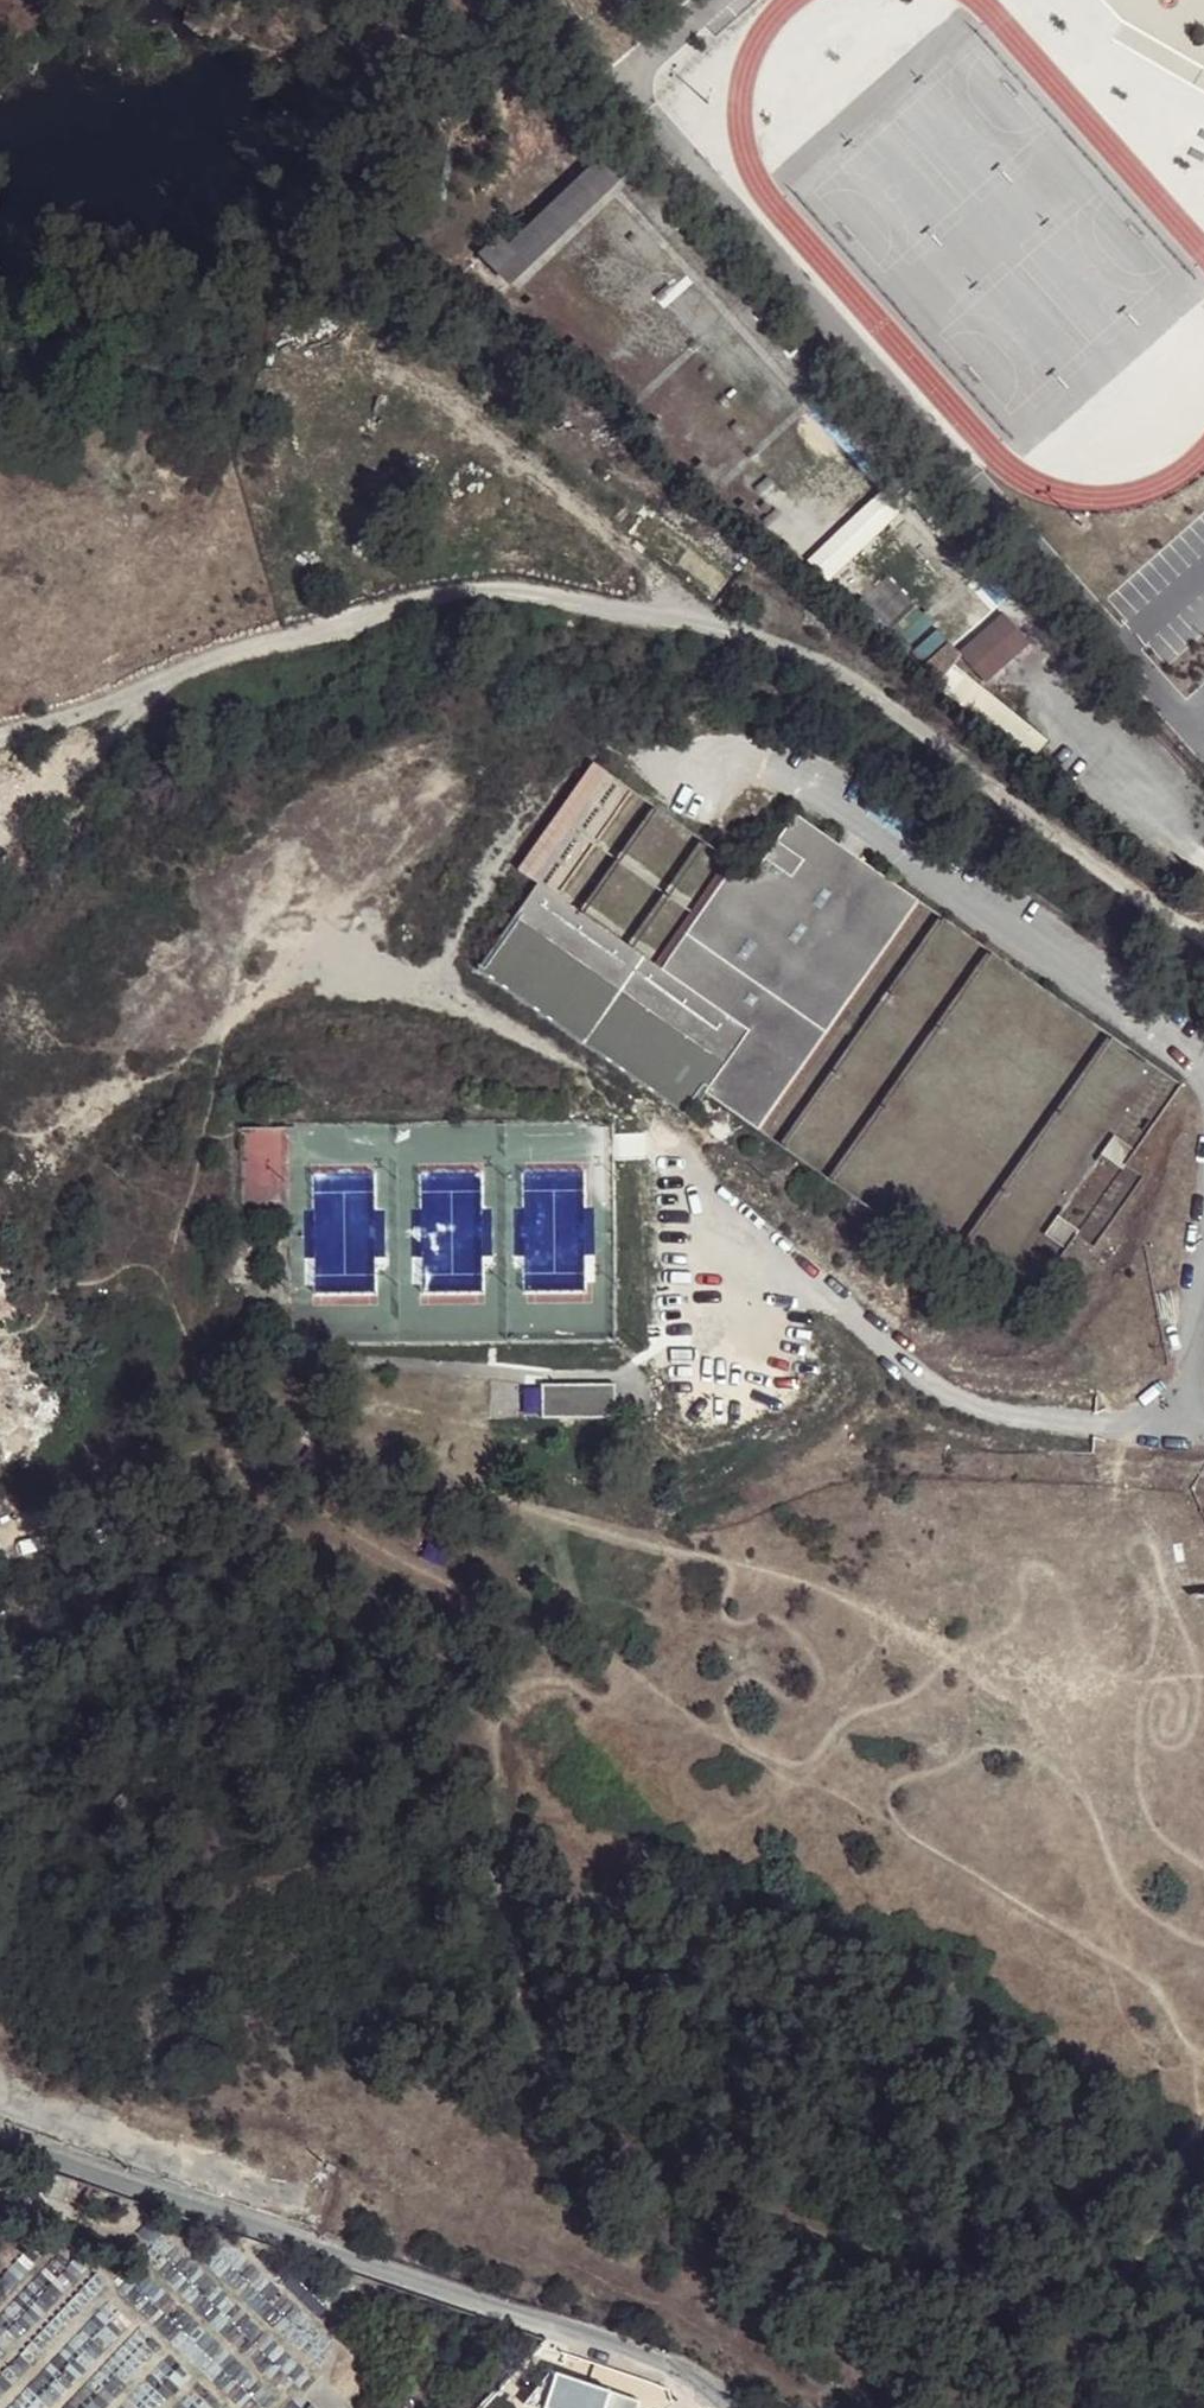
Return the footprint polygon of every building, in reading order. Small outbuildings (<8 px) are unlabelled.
[(617,178),(597,161),(489,260),(512,285),(617,178)] [(1012,619),(986,645),(1007,670),(1035,646),(1012,619)] [(1007,670),(986,645),(966,660),(988,685),(1007,670)] [(523,863),(562,889),(595,839),(628,790),(590,764),(523,863)] [(807,827),(763,886),(685,995),(627,1081),(696,1130),(713,1107),(755,1050),(771,1061),(892,887),(807,827)] [(484,980),(627,1081),(685,995),(544,893),(484,980)] [(614,1419),(614,1386),(542,1387),(542,1420),(614,1419)] [(557,2374),(545,2407),(637,2407),(640,2401),(557,2374)]
